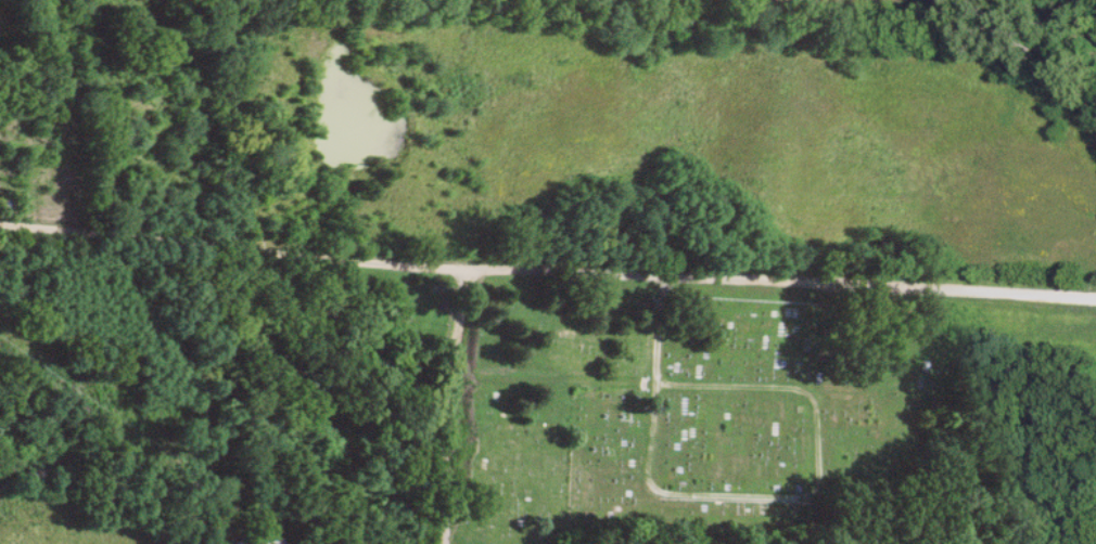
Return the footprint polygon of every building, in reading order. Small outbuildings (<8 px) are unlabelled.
[(359,294),(374,299),(379,283),(364,278),(359,294)]
